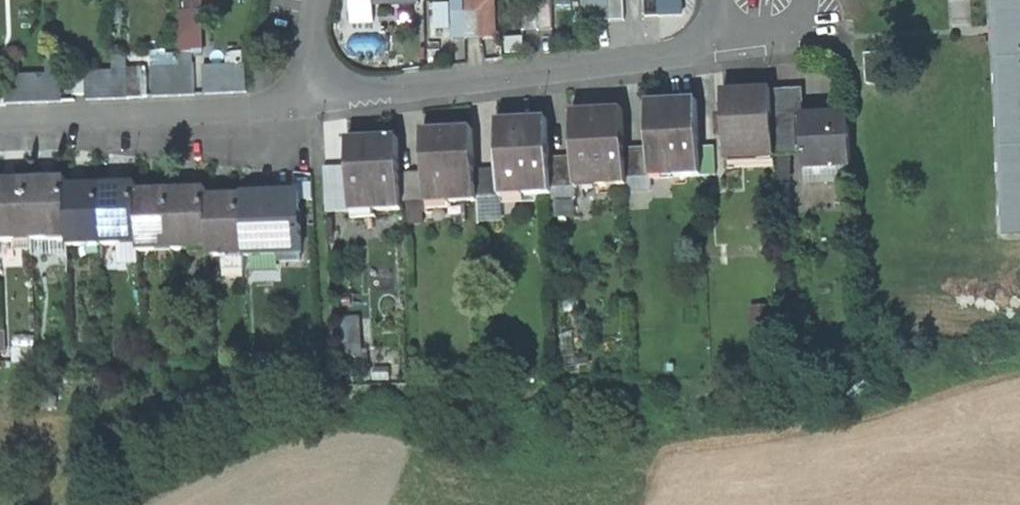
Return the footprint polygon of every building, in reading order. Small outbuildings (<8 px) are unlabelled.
[(187,9),(207,8),(206,0),(187,0),(187,9)] [(355,19),(376,18),(375,0),(354,0),(355,19)] [(525,26),(539,25),(538,0),(523,0),(525,26)] [(539,25),(554,24),(552,0),(538,0),(539,25)] [(598,19),(612,18),(611,0),(596,0),(598,19)] [(612,18),(627,17),(625,0),(611,0),(612,18)] [(647,13),(662,12),(661,0),(647,0),(647,13)] [(1019,218),(1019,0),(1009,0),(1019,218)] [(482,6),(468,7),(469,36),(484,35),(482,6)] [(468,7),(451,9),(453,37),(469,36),(468,7)] [(178,48),(179,63),(181,87),(196,86),(193,47),(178,48)] [(882,49),(865,51),(869,81),(885,79),(882,49)] [(113,53),(114,66),(116,92),(130,91),(128,65),(127,52),(113,53)] [(48,54),(48,67),(50,97),(65,96),(63,53),(48,54)] [(20,55),(6,55),(7,100),(21,99),(20,68),(20,55)] [(231,60),(233,84),(247,82),(246,58),(231,60)] [(218,60),(206,61),(207,86),(220,84),(218,60)] [(218,60),(220,84),(233,84),(231,60),(218,60)] [(179,63),(166,64),(169,88),(181,87),(179,63)] [(143,64),(128,65),(130,91),(145,90),(143,64)] [(169,88),(166,64),(153,65),(155,90),(169,88)] [(114,66),(100,67),(102,93),(116,92),(114,66)] [(48,67),(34,68),(36,98),(50,97),(48,67)] [(100,67),(85,68),(86,94),(102,93),(100,67)] [(34,68),(20,68),(21,99),(36,98),(34,68)] [(772,86),(723,89),(727,158),(734,158),(733,149),(774,147),(772,91),(772,86)] [(791,90),(772,91),(774,147),(775,153),(793,153),(791,90)] [(698,96),(648,100),(651,142),(655,172),(655,177),(705,172),(704,167),(702,140),(698,96)] [(623,106),(573,111),(576,151),(579,182),(579,186),(630,181),(629,175),(627,144),(623,106)] [(851,111),(804,114),(807,166),(854,162),(851,111)] [(548,114),(497,118),(501,160),(503,191),(503,196),(554,192),(553,185),(551,154),(548,114)] [(472,122),(421,126),(425,166),(427,197),(428,202),(479,197),(478,192),(475,161),(472,122)] [(398,130),(347,134),(351,174),(353,205),(353,209),(404,205),(404,199),(402,168),(398,130)] [(702,140),(704,167),(718,166),(716,139),(702,140)] [(651,142),(627,144),(629,175),(655,172),(651,142)] [(576,151),(551,154),(553,185),(579,182),(576,151)] [(501,160),(475,161),(478,192),(503,191),(501,160)] [(425,166),(402,168),(404,199),(427,197),(425,166)] [(353,205),(351,174),(326,176),(329,207),(353,205)] [(66,175),(32,176),(35,234),(69,233),(66,183),(66,175)] [(0,177),(0,235),(35,234),(32,176),(0,177)] [(138,180),(101,182),(104,241),(140,240),(137,188),(138,180)] [(66,183),(69,233),(69,243),(104,241),(101,182),(66,183)] [(207,185),(172,186),(175,246),(211,244),(207,194),(207,185)] [(172,186),(137,188),(140,240),(140,248),(175,246),(172,186)] [(242,191),(246,250),(281,248),(282,258),(305,257),(301,188),(242,191)] [(207,194),(211,244),(211,251),(224,251),(225,267),(247,266),(246,250),(242,191),(207,194)] [(366,351),(363,314),(346,316),(350,353),(366,351)]
